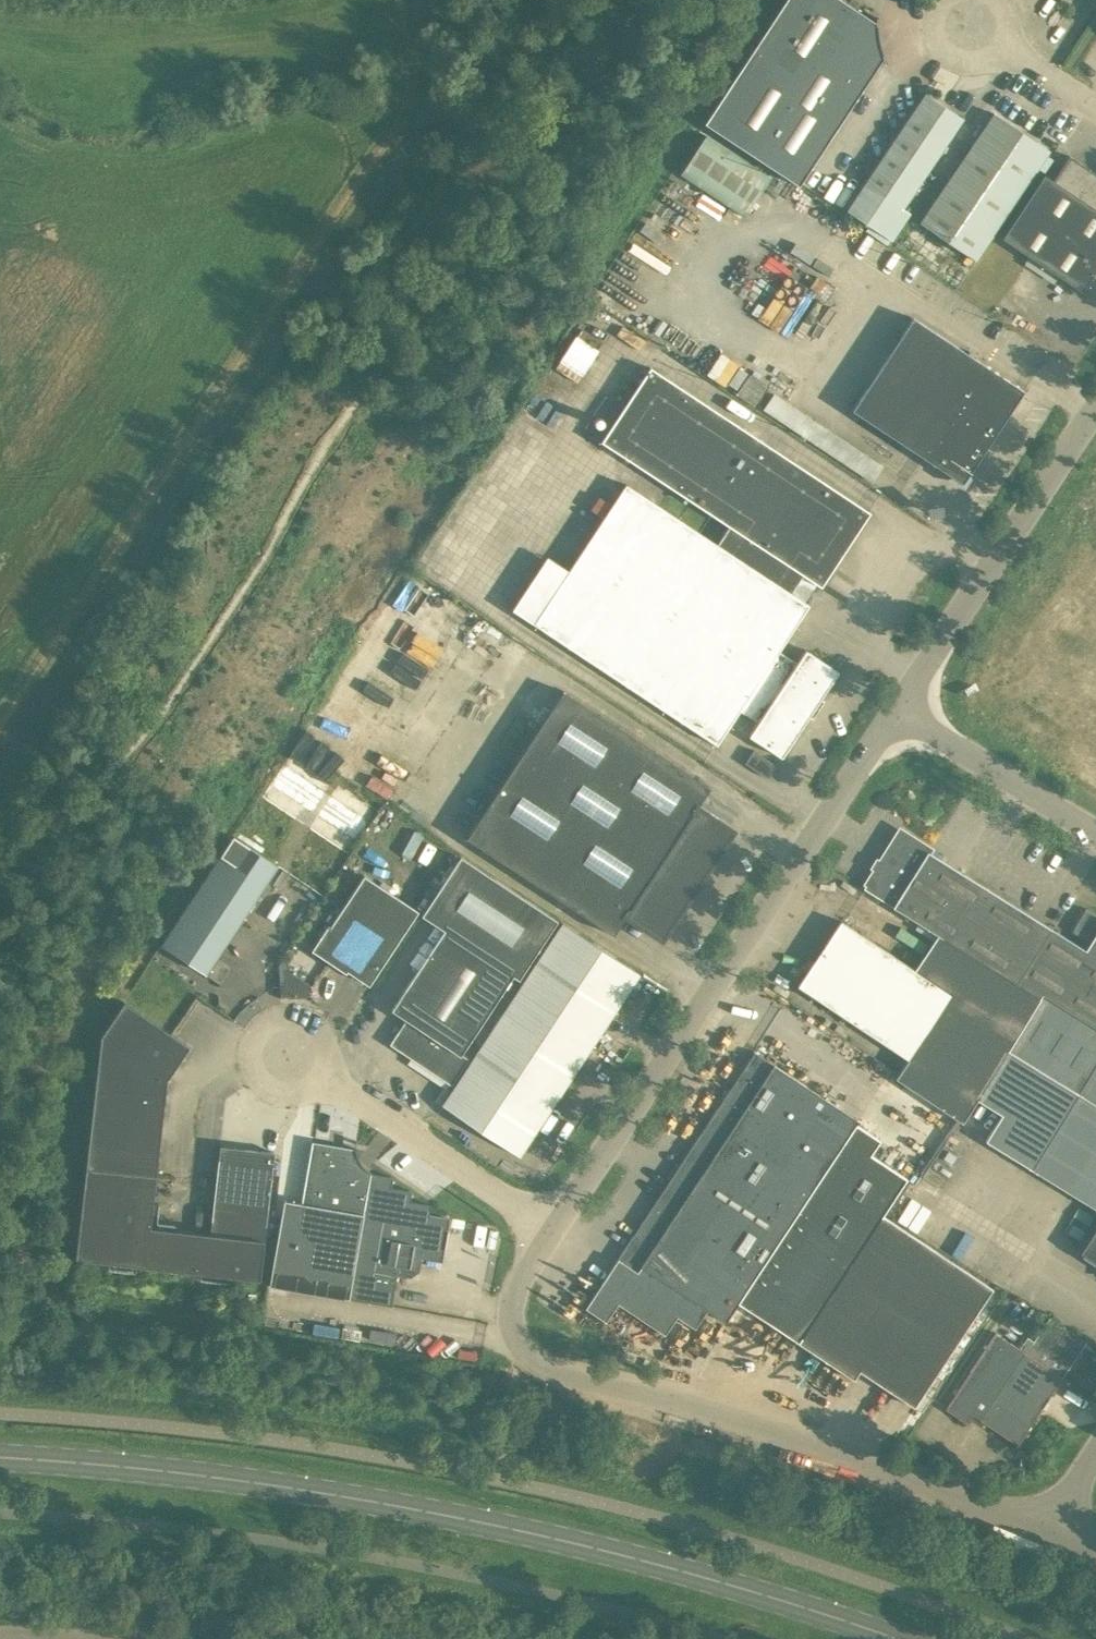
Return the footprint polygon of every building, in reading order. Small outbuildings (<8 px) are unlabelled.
[(798,186),(883,58),(885,64),(887,63),(885,59),(884,56),(882,52),(881,49),(880,46),(879,41),(878,35),(878,30),(878,26),(877,23),(878,17),(876,17),(875,22),(841,0),(785,0),(704,123),(798,186)] [(962,118),(925,93),(846,210),(869,225),(865,230),(886,245),(890,240),(893,242),(911,214),(902,208),(911,194),(955,129),(962,118)] [(1039,144),(993,113),(930,207),(919,223),(975,260),(1049,150),(1039,144)] [(680,174),(744,216),(769,178),(705,135),(680,174)] [(1069,156),(1052,180),(1043,174),(1001,238),(1030,257),(1081,291),(1095,269),(1095,174),(1069,156)] [(851,410),(883,431),(962,483),(1023,391),(912,317),(851,410)] [(580,366),(589,353),(569,340),(561,354),(580,366)] [(649,367),(600,441),(729,526),(717,544),(625,484),(533,624),(716,745),(739,710),(757,722),(748,735),(781,757),(809,713),(837,670),(805,649),(796,663),(778,651),(786,638),(808,605),(805,602),(817,584),(820,586),(826,578),(869,512),(866,510),(649,367)] [(755,404),(765,382),(743,372),(733,395),(755,404)] [(763,409),(872,481),(882,467),(772,395),(763,409)] [(624,915),(661,939),(709,864),(733,830),(696,805),(709,787),(563,690),(466,837),(612,933),(624,915)] [(256,797),(349,846),(374,800),(281,751),(256,797)] [(896,1078),(963,1120),(973,1104),(993,1116),(980,1137),(1095,1209),(1095,931),(1085,949),(928,852),(930,849),(923,845),(899,830),(866,882),(863,888),(869,892),(937,935),(915,970),(840,921),(797,986),(908,1059),(896,1078)] [(179,916),(161,945),(168,950),(218,983),(219,982),(229,967),(215,958),(216,956),(224,944),(238,924),(276,865),(233,836),(179,916)] [(468,1058),(461,1053),(513,975),(518,979),(556,920),(460,856),(421,915),(444,930),(391,1009),(405,1019),(389,1044),(451,1085),(468,1058)] [(355,879),(340,870),(323,896),(338,905),(355,879)] [(330,925),(328,924),(311,949),(345,972),(347,970),(368,985),(417,911),(363,874),(330,925)] [(1095,918),(1095,914),(1085,908),(1071,931),(1083,938),(1095,918)] [(608,1019),(638,973),(562,923),(442,1104),(518,1155),(608,1019)] [(275,992),(302,996),(304,976),(277,973),(275,992)] [(166,1079),(189,1045),(124,1002),(101,1036),(75,1258),(259,1279),(264,1240),(149,1227),(166,1079)] [(766,1349),(776,1355),(785,1361),(797,1342),(853,1379),(859,1370),(913,1407),(992,1288),(882,1215),(906,1179),(870,1155),(879,1140),(855,1124),(857,1122),(880,1137),(894,1114),(872,1099),(878,1090),(900,1105),(909,1092),(852,1055),(824,1097),(764,1058),(766,1055),(753,1047),(744,1060),(747,1062),(585,1307),(605,1321),(617,1303),(663,1334),(676,1316),(694,1328),(706,1309),(732,1326),(725,1337),(759,1360),(766,1349)] [(269,1284),(348,1298),(370,1172),(353,1159),(355,1148),(311,1141),(300,1203),(283,1200),(269,1284)] [(264,1240),(274,1152),(220,1145),(209,1234),(264,1240)] [(392,1176),(370,1172),(348,1298),(391,1306),(396,1275),(406,1276),(419,1271),(421,1258),(441,1261),(447,1227),(449,1218),(428,1214),(430,1203),(409,1199),(411,1189),(391,1185),(392,1176)] [(1080,1250),(1095,1260),(1095,1226),(1080,1250)] [(1041,1312),(1035,1321),(1042,1326),(1031,1342),(1024,1338),(1016,1351),(992,1335),(945,1409),(965,1422),(970,1414),(1017,1444),(1020,1440),(1051,1392),(1059,1380),(1085,1341),(1048,1317),(1041,1312)]
